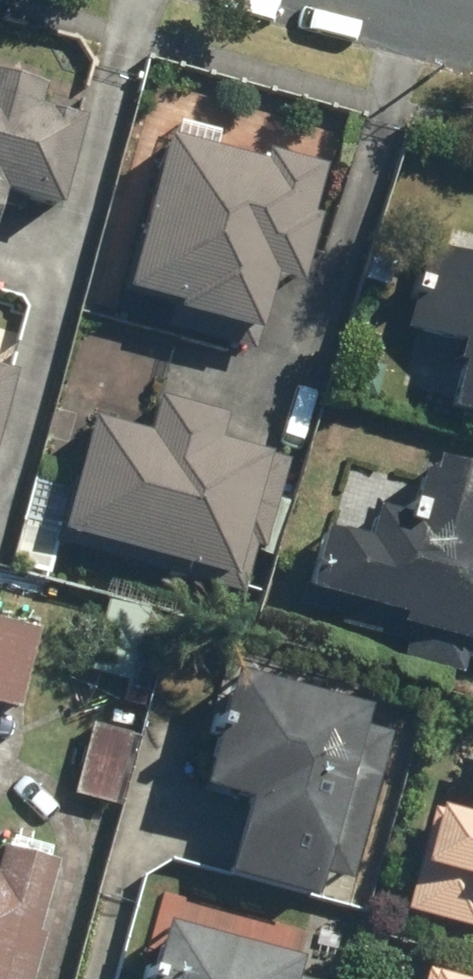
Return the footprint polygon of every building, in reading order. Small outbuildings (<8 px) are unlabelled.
[(0,39),(0,175),(64,188),(90,57),(0,39)] [(145,92),(90,276),(230,317),(257,227),(306,241),(334,147),(145,92)] [(408,251),(390,324),(437,335),(419,409),(472,422),(472,266),(408,251)] [(0,286),(0,408),(24,291),(0,286)] [(130,426),(69,409),(36,525),(211,575),(245,459),(205,448),(216,410),(141,388),(130,426)] [(436,452),(415,522),(337,499),(310,589),(472,637),(472,463),(436,452)] [(0,614),(0,683),(8,684),(21,618),(0,614)] [(383,709),(209,666),(181,778),(215,786),(195,867),(335,902),(383,709)] [(120,720),(78,709),(58,783),(100,794),(120,720)] [(463,742),(452,799),(406,790),(390,870),(472,886),(472,744),(463,742)] [(0,834),(0,978),(7,978),(43,845),(0,834)] [(137,915),(123,978),(259,978),(267,945),(137,915)] [(418,949),(409,978),(472,978),(472,964),(418,949)]
